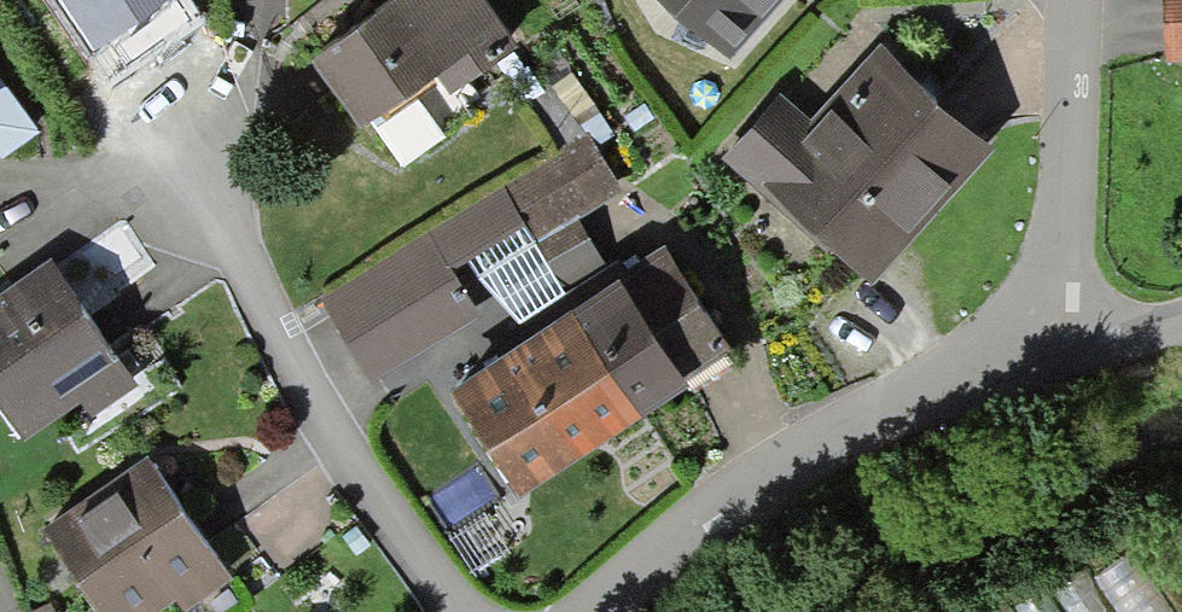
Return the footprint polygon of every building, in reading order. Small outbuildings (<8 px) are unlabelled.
[(69,0),(46,0),(54,11),(69,0)] [(498,33),(476,0),(355,0),(298,39),(348,112),(425,59),(436,75),(498,33)] [(767,0),(671,0),(724,48),(767,0)] [(1151,61),(1181,60),(1181,0),(1148,0),(1151,61)] [(715,151),(860,277),(979,141),(868,45),(814,105),(803,119),(769,90),(715,151)] [(426,90),(381,122),(408,160),(453,129),(426,90)] [(366,374),(471,311),(451,278),(611,182),(584,138),(319,297),(366,374)] [(515,477),(720,340),(654,241),(585,286),(546,313),(448,378),(515,477)] [(102,370),(28,262),(0,282),(0,428),(6,436),(102,370)] [(211,560),(140,452),(45,514),(109,611),(131,611),(211,560)] [(1142,548),(1034,611),(1180,611),(1142,548)]
